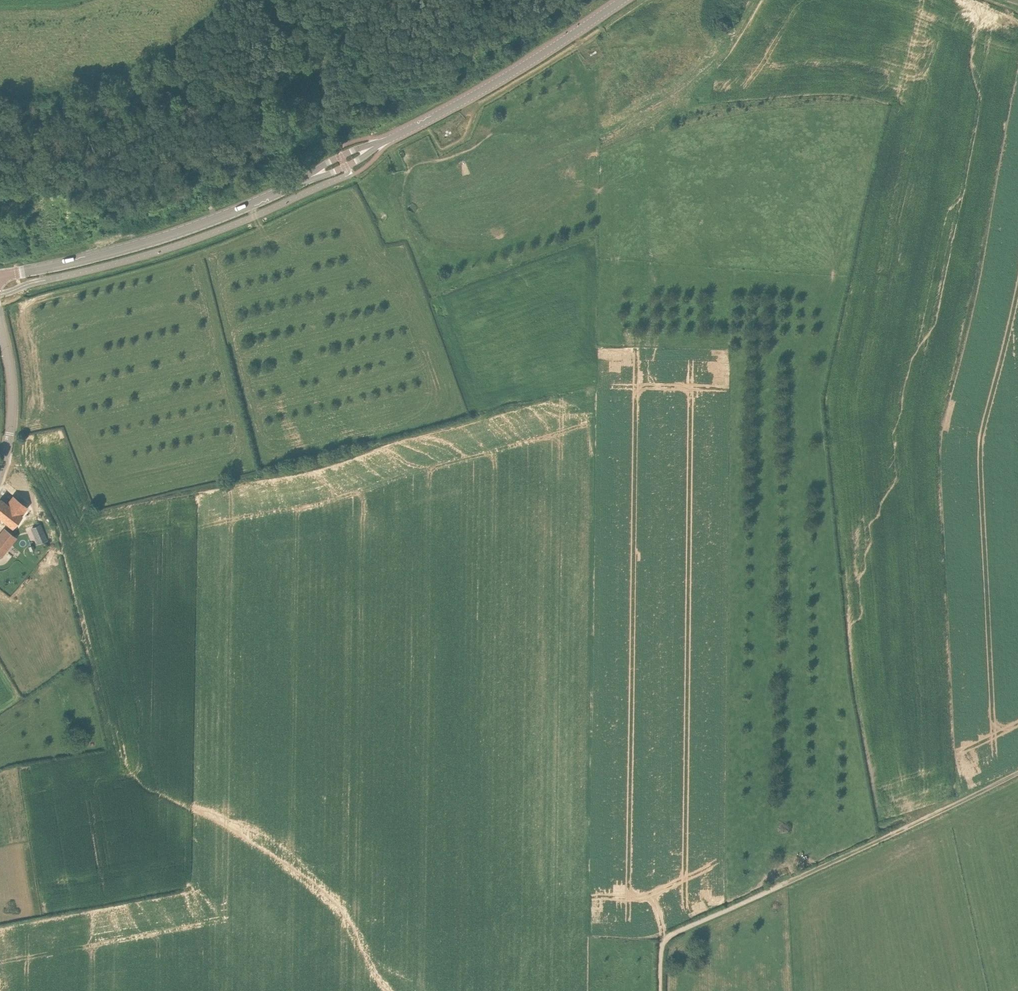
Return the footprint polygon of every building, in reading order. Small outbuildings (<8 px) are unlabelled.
[(11,526),(20,515),(19,514),(25,507),(12,496),(6,504),(0,500),(0,517),(11,526)] [(40,524),(30,529),(37,545),(47,541),(40,524)] [(15,538),(6,528),(0,534),(0,551),(15,538)]
